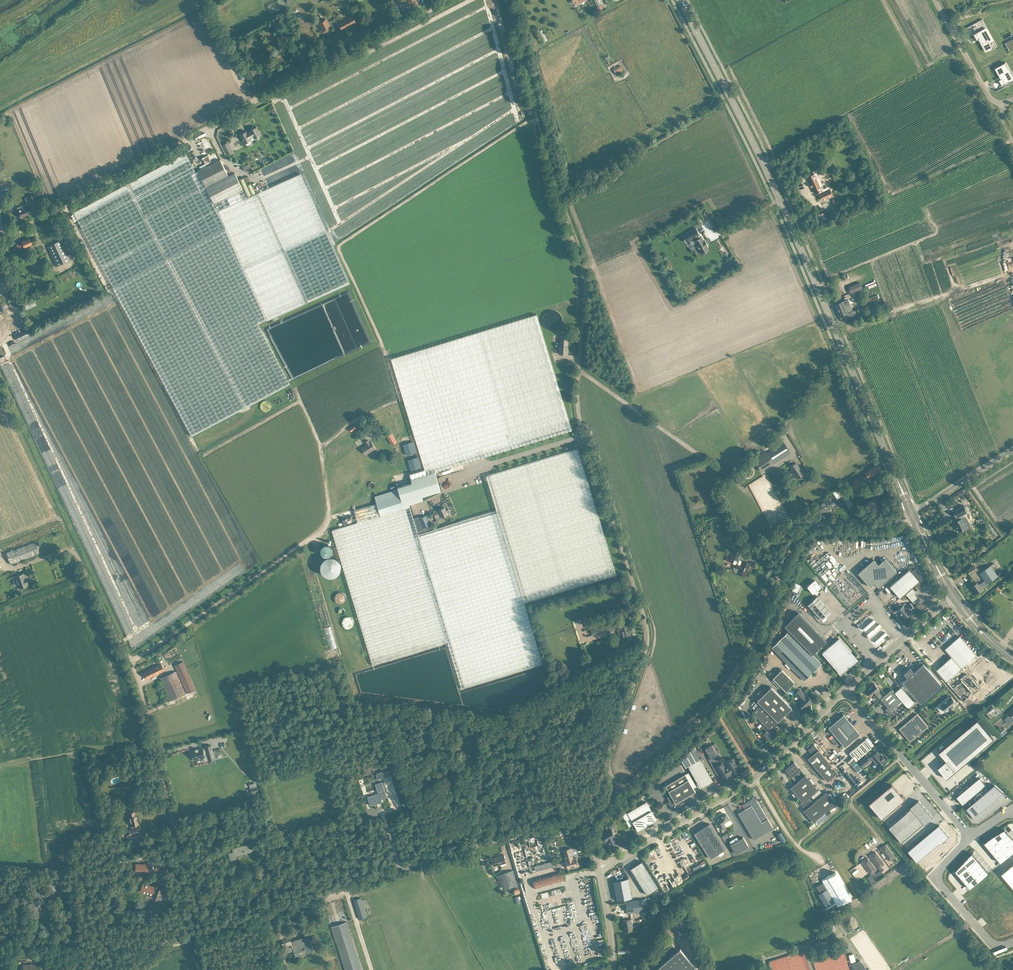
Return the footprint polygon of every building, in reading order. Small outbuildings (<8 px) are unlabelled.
[(278,0),(277,0),(267,5),(271,14),(282,8),(278,0)] [(337,24),(339,27),(341,31),(348,27),(356,23),(354,18),(353,16),(345,20),(337,24)] [(331,28),(329,24),(326,19),(323,20),(317,23),(320,29),(323,33),(328,30),(331,28)] [(977,39),(979,39),(980,38),(981,40),(980,40),(986,50),(988,49),(989,51),(995,48),(995,47),(994,47),(993,46),(996,45),(988,31),(986,27),(982,29),(976,33),(974,34),(977,39)] [(280,52),(275,55),(279,64),(285,61),(280,52)] [(997,70),(1001,77),(1001,76),(1002,78),(1001,79),(999,80),(1000,80),(1001,83),(1002,85),(1003,87),(1004,88),(1012,82),(1012,77),(1009,79),(1008,78),(1012,75),(1012,74),(1009,68),(1006,62),(999,66),(1001,68),(997,70)] [(618,77),(623,75),(622,72),(625,71),(623,66),(615,69),(618,77)] [(268,82),(265,77),(265,76),(264,77),(263,74),(254,79),(256,82),(258,86),(268,82)] [(246,131),(241,134),(245,143),(251,140),(250,138),(254,136),(255,138),(260,135),(256,127),(251,130),(251,131),(247,133),(246,131)] [(233,152),(227,143),(222,145),(227,155),(233,152)] [(247,197),(243,188),(214,203),(198,171),(196,172),(186,153),(74,212),(192,435),(290,383),(258,323),(267,319),(267,320),(350,283),(301,173),(247,197)] [(198,170),(198,171),(214,203),(243,188),(235,172),(229,175),(220,159),(212,163),(209,156),(208,154),(202,157),(203,159),(206,163),(200,166),(201,168),(198,170)] [(832,195),(829,189),(828,186),(823,188),(818,178),(816,179),(814,174),(808,177),(816,193),(819,192),(822,200),(832,195)] [(37,203),(35,198),(34,195),(28,197),(32,205),(37,203)] [(28,206),(18,210),(21,218),(31,214),(28,206)] [(820,222),(824,221),(835,216),(832,208),(821,213),(817,215),(820,222)] [(682,236),(686,242),(689,240),(692,244),(695,242),(702,253),(701,253),(701,254),(709,249),(706,245),(707,244),(707,245),(705,240),(705,241),(704,241),(702,237),(702,236),(701,237),(699,234),(700,234),(696,228),(683,236),(682,236)] [(16,245),(19,251),(22,257),(28,254),(24,247),(32,243),(29,238),(22,242),(16,245)] [(47,246),(49,251),(56,266),(70,259),(63,244),(61,240),(47,246)] [(820,248),(824,261),(839,256),(834,243),(835,245),(831,247),(830,245),(820,248)] [(848,287),(851,292),(862,288),(860,282),(848,287)] [(848,299),(835,304),(840,316),(841,320),(845,318),(847,323),(856,319),(854,314),(852,310),(848,299)] [(391,358),(425,469),(426,474),(435,471),(572,430),(537,314),(391,358)] [(569,335),(560,334),(560,343),(556,342),(556,347),(559,347),(559,353),(567,354),(569,335)] [(392,433),(387,436),(393,444),(397,441),(392,433)] [(368,440),(367,441),(365,442),(367,445),(362,448),(363,450),(366,454),(375,448),(372,441),(370,442),(368,440)] [(413,441),(403,444),(406,455),(416,452),(413,441)] [(761,471),(773,463),(774,463),(791,452),(784,442),(767,453),(766,451),(753,459),(761,471)] [(497,510),(524,602),(616,574),(578,448),(490,474),(486,475),(497,510)] [(418,457),(408,460),(411,470),(421,467),(418,457)] [(797,478),(800,477),(804,474),(796,462),(792,465),(791,466),(794,472),(793,472),(797,478)] [(865,473),(868,478),(882,468),(878,464),(865,473)] [(441,490),(435,471),(426,474),(425,469),(410,474),(411,478),(412,482),(410,483),(416,502),(423,500),(422,496),(441,490)] [(850,484),(852,486),(855,490),(858,488),(858,487),(862,484),(858,478),(850,484)] [(354,510),(358,522),(410,507),(409,505),(416,502),(410,483),(398,487),(398,488),(375,495),(376,501),(377,503),(367,506),(354,510)] [(826,498),(816,506),(820,510),(822,513),(831,505),(833,508),(841,502),(838,499),(833,493),(828,497),(829,498),(827,499),(826,498)] [(963,505),(952,510),(956,517),(957,520),(954,521),(956,525),(955,525),(957,528),(959,531),(966,528),(962,520),(965,518),(963,514),(967,512),(963,505)] [(497,510),(432,530),(418,534),(413,518),(410,507),(358,522),(333,530),(373,665),(448,643),(461,688),(543,663),(524,602),(497,510)] [(434,513),(436,518),(437,520),(443,518),(442,517),(448,514),(448,513),(450,512),(449,509),(446,510),(445,507),(439,510),(439,511),(434,513)] [(351,510),(340,514),(344,524),(354,521),(351,510)] [(419,516),(413,518),(418,534),(432,530),(430,524),(428,520),(426,515),(420,518),(419,516)] [(10,564),(12,563),(40,553),(35,542),(6,552),(10,564)] [(329,559),(337,552),(330,545),(322,551),(329,559)] [(733,550),(729,562),(735,564),(736,565),(736,567),(734,566),(734,568),(733,568),(733,569),(734,570),(734,571),(735,571),(738,572),(741,573),(745,575),(748,569),(749,570),(751,569),(752,567),(752,565),(752,564),(751,564),(750,563),(743,560),(738,558),(740,553),(733,550)] [(813,558),(809,561),(814,566),(818,562),(813,558)] [(858,573),(870,586),(875,582),(879,587),(897,571),(885,558),(878,564),(873,559),(858,573)] [(970,575),(978,570),(974,565),(967,570),(970,575)] [(977,582),(972,586),(976,593),(982,589),(985,586),(988,584),(987,583),(998,576),(990,565),(980,573),(985,580),(982,582),(979,585),(977,582)] [(890,586),(900,597),(915,584),(917,587),(924,581),(917,567),(911,572),(909,569),(890,586)] [(27,584),(28,583),(26,579),(23,573),(13,577),(14,581),(17,581),(19,588),(28,584),(27,584)] [(815,580),(808,586),(810,589),(809,590),(812,592),(813,592),(817,589),(819,591),(823,588),(820,584),(819,584),(815,580)] [(795,583),(792,590),(797,592),(801,585),(795,583)] [(912,588),(906,594),(912,601),(917,597),(913,594),(915,592),(912,588)] [(347,603),(347,594),(337,593),(337,602),(347,603)] [(808,604),(821,619),(830,611),(817,596),(808,604)] [(897,610),(905,618),(910,613),(910,612),(915,608),(910,602),(907,605),(906,603),(905,603),(903,605),(897,610)] [(791,628),(815,652),(826,640),(798,612),(784,625),(789,630),(791,628)] [(345,617),(344,627),(354,627),(355,618),(345,617)] [(863,631),(875,619),(873,617),(860,628),(863,631)] [(592,635),(603,632),(603,633),(615,630),(613,623),(591,629),(592,635)] [(625,626),(620,628),(623,637),(622,637),(624,641),(621,647),(625,649),(630,639),(631,639),(629,632),(633,631),(631,625),(628,626),(628,625),(625,626)] [(939,640),(941,643),(951,638),(945,625),(936,630),(940,639),(939,640)] [(822,663),(813,654),(815,652),(791,628),(789,630),(772,647),(804,680),(822,663)] [(951,656),(936,670),(946,681),(963,701),(979,687),(962,668),(973,658),(977,655),(960,636),(956,639),(945,649),(951,656)] [(845,670),(855,661),(854,659),(856,657),(839,638),(822,652),(839,672),(843,668),(845,670)] [(174,665),(187,693),(195,690),(183,661),(174,665)] [(147,679),(164,670),(161,663),(143,672),(147,679)] [(923,664),(914,672),(910,667),(903,673),(907,678),(902,682),(920,703),(941,685),(923,664)] [(795,682),(782,669),(773,678),(786,691),(795,682)] [(185,694),(175,671),(160,678),(170,701),(185,694)] [(876,699),(882,695),(878,690),(879,689),(874,683),(866,690),(871,696),(873,695),(876,699)] [(783,716),(792,707),(771,686),(757,700),(760,704),(752,712),(764,724),(760,727),(762,730),(764,733),(763,733),(768,739),(769,738),(771,740),(771,739),(772,740),(777,735),(776,734),(779,732),(776,729),(786,719),(783,716)] [(914,702),(901,687),(895,692),(902,700),(908,708),(914,702)] [(813,700),(806,694),(806,695),(800,689),(795,694),(801,699),(798,702),(804,709),(813,700)] [(892,689),(881,699),(889,708),(886,710),(890,715),(896,710),(894,707),(902,700),(895,692),(892,689)] [(956,702),(951,696),(940,705),(946,712),(949,709),(950,709),(954,706),(953,705),(956,702)] [(928,726),(917,713),(899,728),(910,741),(928,726)] [(828,727),(845,747),(860,734),(844,714),(828,727)] [(978,720),(939,752),(947,760),(943,764),(939,768),(945,774),(944,774),(947,778),(994,739),(978,720)] [(464,738),(467,737),(464,727),(455,729),(457,734),(455,734),(456,740),(461,739),(464,738)] [(489,737),(485,741),(491,747),(496,743),(489,737)] [(867,737),(865,739),(872,747),(874,745),(867,737)] [(865,740),(850,753),(856,760),(871,748),(865,740)] [(705,748),(711,758),(718,754),(712,744),(705,748)] [(811,762),(827,781),(838,772),(814,744),(808,749),(811,753),(812,752),(813,754),(808,758),(811,762)] [(203,748),(191,750),(194,760),(203,757),(204,761),(211,759),(211,760),(215,759),(211,745),(206,746),(206,748),(203,749),(203,748)] [(474,748),(471,749),(460,752),(460,754),(462,754),(463,758),(462,758),(463,759),(463,760),(461,761),(463,767),(472,764),(471,759),(474,758),(473,755),(477,754),(476,749),(475,750),(474,748)] [(885,759),(882,755),(881,754),(880,755),(877,751),(871,756),(869,758),(866,755),(859,761),(864,766),(870,760),(873,758),(876,762),(875,763),(878,765),(879,766),(885,760),(884,760),(885,759)] [(84,753),(86,761),(96,759),(95,755),(91,756),(89,752),(84,753)] [(701,787),(704,787),(704,786),(707,786),(708,785),(710,784),(709,782),(713,780),(700,758),(688,765),(701,787)] [(733,758),(728,761),(726,762),(728,766),(725,768),(722,763),(717,767),(724,778),(730,775),(729,774),(732,772),(733,774),(740,770),(733,758)] [(794,762),(785,769),(792,777),(801,770),(794,762)] [(390,768),(376,773),(378,779),(392,774),(390,768)] [(666,785),(671,794),(667,797),(669,801),(668,801),(671,807),(672,806),(673,807),(674,807),(675,808),(676,807),(689,800),(686,796),(695,791),(685,774),(666,785)] [(802,801),(803,802),(809,797),(809,798),(818,790),(806,775),(790,787),(801,801),(802,801)] [(963,804),(986,785),(980,777),(957,796),(963,804)] [(387,797),(382,781),(375,783),(378,793),(368,797),(370,805),(382,801),(382,799),(387,797)] [(892,784),(869,803),(881,818),(904,799),(892,784)] [(995,784),(967,808),(974,817),(1003,792),(995,784)] [(802,801),(801,801),(799,802),(805,809),(804,810),(813,822),(836,803),(826,791),(813,802),(809,798),(809,797),(803,802),(802,801)] [(754,839),(773,827),(756,799),(757,798),(753,797),(752,798),(742,805),(745,809),(738,813),(754,839)] [(919,800),(911,807),(911,808),(889,827),(901,842),(924,823),(925,824),(933,817),(919,800)] [(657,819),(646,801),(623,815),(630,825),(633,823),(632,823),(633,822),(638,830),(657,819)] [(130,834),(133,833),(138,832),(137,827),(136,828),(135,824),(138,823),(136,816),(135,816),(134,811),(128,813),(131,825),(132,825),(132,828),(129,829),(130,834)] [(726,826),(725,823),(730,820),(725,813),(715,819),(719,826),(720,826),(721,829),(725,827),(726,826)] [(215,828),(220,824),(215,819),(211,823),(215,828)] [(709,823),(702,828),(718,853),(725,848),(709,823)] [(939,825),(909,850),(918,861),(941,842),(941,843),(949,836),(939,825)] [(718,853),(702,828),(694,833),(710,858),(718,853)] [(611,829),(602,834),(606,841),(608,840),(611,845),(617,842),(614,837),(615,836),(613,833),(614,832),(614,831),(613,829),(612,829),(611,829)] [(984,842),(1001,862),(1012,852),(1012,839),(1005,829),(984,842)] [(781,831),(777,834),(782,842),(786,840),(781,831)] [(514,842),(521,875),(530,873),(530,874),(537,873),(534,858),(537,858),(535,849),(536,848),(538,855),(544,854),(543,851),(547,851),(545,843),(542,843),(541,836),(514,842)] [(730,844),(736,853),(748,845),(743,837),(730,844)] [(232,860),(236,859),(235,856),(253,851),(251,842),(246,844),(244,844),(232,848),(233,852),(230,853),(232,860)] [(880,848),(889,860),(894,856),(885,844),(880,848)] [(576,857),(573,858),(570,847),(563,849),(566,860),(565,860),(568,868),(579,865),(576,857)] [(870,855),(879,867),(884,864),(875,851),(870,855)] [(972,853),(956,870),(971,888),(989,873),(972,853)] [(493,863),(494,866),(506,862),(504,854),(499,856),(492,859),(489,859),(488,861),(488,863),(490,864),(493,863)] [(862,861),(871,873),(876,870),(867,857),(862,861)] [(642,861),(630,868),(647,894),(659,887),(642,861)] [(148,872),(148,863),(135,863),(135,872),(148,872)] [(702,864),(695,868),(698,874),(705,870),(702,864)] [(1002,874),(1004,877),(1012,887),(1012,865),(1002,874)] [(496,875),(498,880),(501,888),(501,889),(518,884),(514,875),(513,870),(496,875)] [(561,871),(533,879),(535,888),(564,880),(561,871)] [(976,901),(985,911),(1012,888),(1012,887),(1004,877),(976,901)] [(52,883),(47,885),(49,889),(61,883),(59,878),(51,882),(52,883)] [(628,878),(613,881),(617,900),(632,897),(628,878)] [(143,885),(142,886),(141,890),(152,894),(151,896),(160,899),(163,890),(157,888),(160,882),(155,880),(153,888),(143,885)] [(819,896),(826,907),(835,901),(823,882),(816,886),(820,893),(818,894),(819,896)] [(360,919),(367,916),(361,897),(353,900),(360,919)] [(642,899),(625,901),(627,913),(632,913),(631,913),(632,919),(641,918),(640,912),(639,912),(639,911),(644,911),(643,905),(646,905),(646,899),(642,899)] [(624,931),(631,930),(633,930),(632,919),(630,919),(627,919),(622,920),(623,920),(624,926),(623,926),(624,931)] [(835,930),(829,920),(824,923),(830,933),(835,930)] [(347,922),(331,926),(331,927),(332,926),(346,969),(362,969),(347,922)] [(314,950),(310,940),(309,935),(298,939),(298,940),(296,941),(296,940),(291,941),(291,940),(282,943),(283,947),(285,953),(294,950),(296,956),(314,950)] [(680,948),(678,950),(672,944),(664,950),(667,954),(653,965),(656,969),(654,969),(699,969),(680,948)] [(869,968),(867,969),(861,960),(858,961),(859,963),(854,965),(855,969),(870,969),(869,968)]
